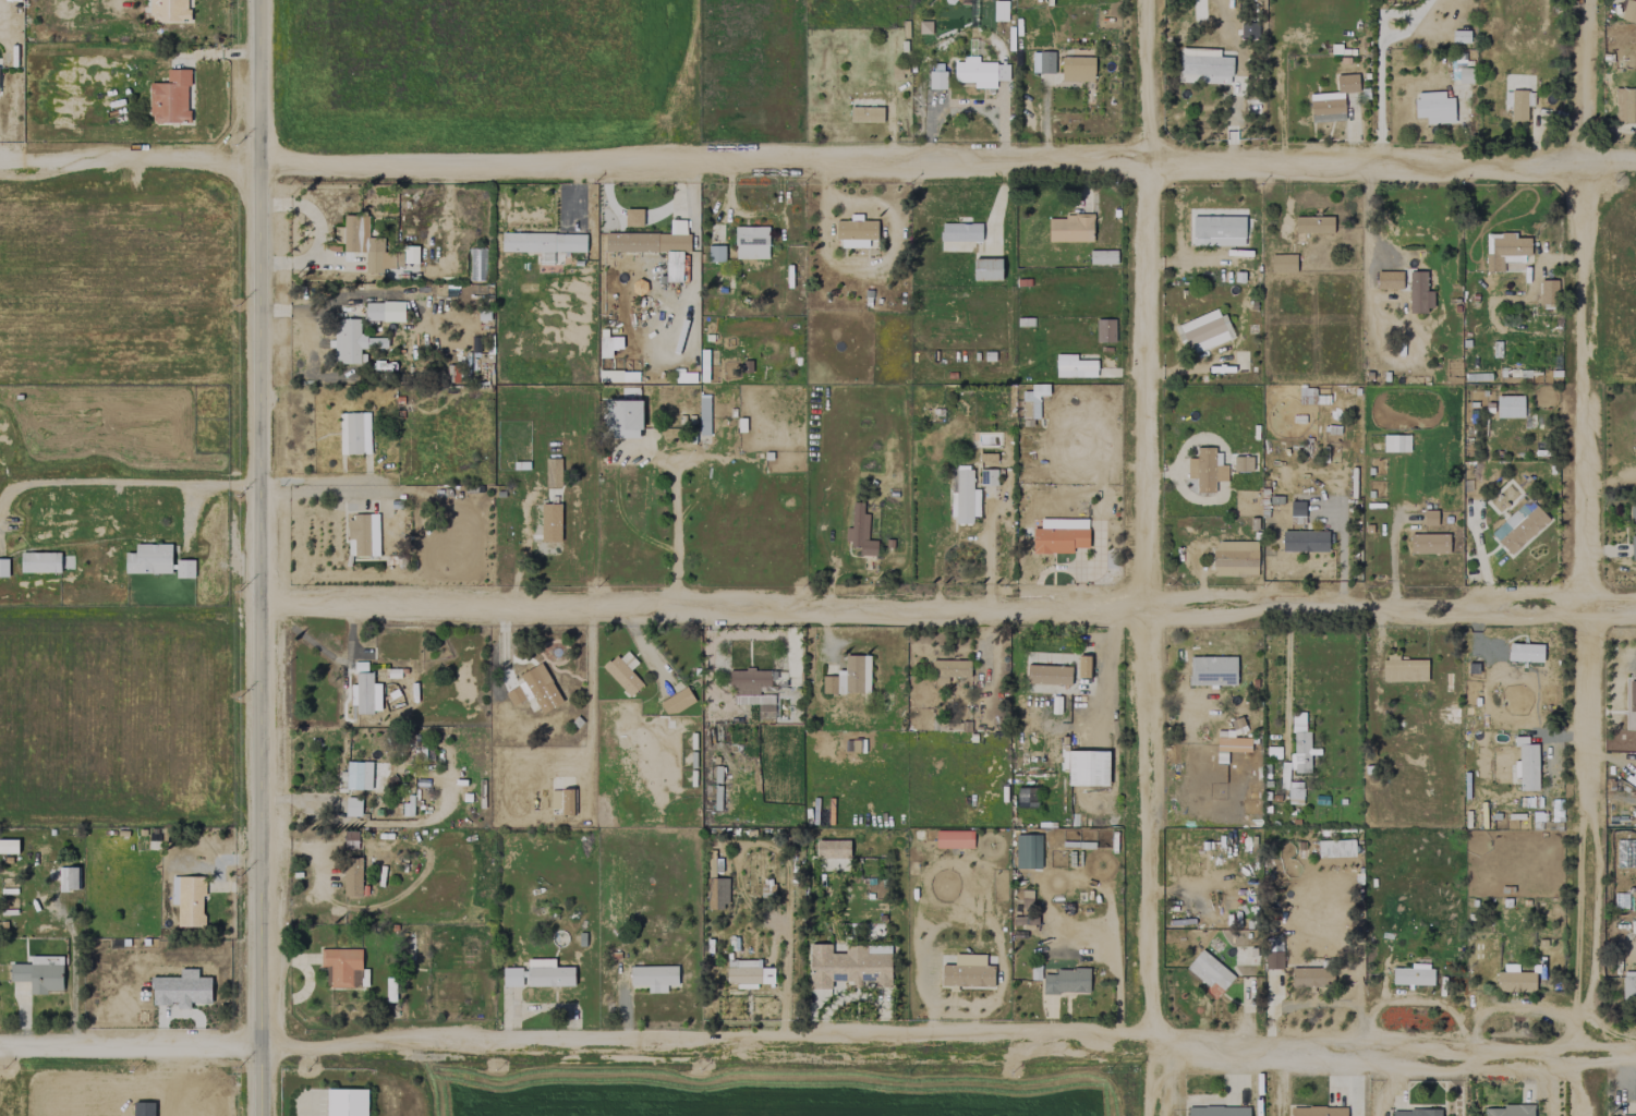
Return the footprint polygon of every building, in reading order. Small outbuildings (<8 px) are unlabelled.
[(188,21),(188,0),(150,0),(150,20),(188,21)] [(1628,0),(1625,0),(1620,20),(1635,24),(1635,2),(1628,0)] [(1007,22),(1007,1),(993,1),(993,21),(1007,22)] [(1240,38),(1258,38),(1257,23),(1240,23),(1240,38)] [(1469,43),(1469,31),(1451,31),(1452,43),(1469,43)] [(1180,82),(1231,84),(1232,57),(1219,57),(1219,50),(1181,49),(1180,82)] [(1054,52),(1031,52),(1031,74),(1054,73),(1054,52)] [(1008,81),(1008,63),(978,64),(978,56),(962,56),(962,63),(954,63),(954,82),(974,82),(974,88),(995,88),(995,81),(1008,81)] [(1094,57),(1061,57),(1061,81),(1094,81),(1094,57)] [(166,70),(166,83),(150,83),(149,123),(188,123),(188,70),(166,70)] [(929,89),(946,89),(946,71),(928,71),(929,89)] [(1357,74),(1335,76),(1337,93),(1358,91),(1357,74)] [(1615,88),(1614,122),(1635,122),(1635,89),(1615,88)] [(1510,121),(1526,121),(1527,106),(1533,106),(1533,91),(1511,91),(1510,121)] [(1425,117),(1425,124),(1453,123),(1453,98),(1445,99),(1445,92),(1414,93),(1414,117),(1425,117)] [(883,99),(850,98),(850,122),(882,122),(883,99)] [(1310,100),(1311,122),(1344,120),(1343,99),(1310,100)] [(625,227),(642,227),(642,209),(625,209),(625,227)] [(343,253),(365,253),(365,273),(383,274),(383,268),(402,268),(402,263),(417,263),(417,246),(402,246),(402,253),(383,252),(383,238),(368,237),(368,216),(343,215),(343,253)] [(837,248),(868,248),(868,240),(877,240),(877,221),(861,221),(861,215),(850,215),(850,221),(838,220),(837,248)] [(1048,216),(1048,242),(1092,242),(1093,216),(1048,216)] [(1244,216),(1191,217),(1191,246),(1244,246),(1244,216)] [(1295,233),(1333,233),(1333,217),(1295,217),(1295,233)] [(605,252),(666,252),(666,282),(682,282),(682,252),(689,252),(689,233),(685,233),(685,221),(669,221),(669,233),(605,233),(605,252)] [(768,259),(767,227),(734,227),(734,259),(768,259)] [(585,252),(586,234),(501,232),(501,252),(539,253),(538,263),(552,263),(552,252),(585,252)] [(1528,238),(1515,238),(1515,234),(1485,233),(1485,272),(1503,272),(1503,262),(1528,263),(1528,238)] [(724,262),(724,245),(708,246),(708,262),(724,262)] [(1089,251),(1089,264),(1116,264),(1116,251),(1089,251)] [(1296,274),(1295,254),(1270,255),(1271,274),(1296,274)] [(1001,280),(1001,259),(974,259),(974,280),(1001,280)] [(1376,290),(1402,289),(1402,272),(1376,273),(1376,290)] [(1408,311),(1433,312),(1433,292),(1426,291),(1426,272),(1409,272),(1408,311)] [(1556,280),(1539,281),(1540,305),(1557,304),(1556,280)] [(383,303),(365,303),(365,320),(382,320),(383,303)] [(1176,325),(1187,356),(1232,339),(1221,308),(1176,325)] [(360,320),(335,319),(334,363),(359,363),(360,348),(386,349),(387,337),(359,337),(360,320)] [(1115,319),(1095,319),(1095,342),(1114,342),(1115,319)] [(1055,377),(1096,377),(1097,361),(1076,360),(1076,355),(1056,354),(1055,377)] [(674,382),(691,382),(691,372),(675,372),(674,382)] [(1039,419),(1039,401),(1049,401),(1048,384),(1030,385),(1030,391),(1021,391),(1022,419),(1039,419)] [(640,400),(608,401),(608,438),(641,438),(640,400)] [(339,455),(370,454),(369,413),(339,413),(339,455)] [(1409,452),(1409,435),(1383,435),(1383,452),(1409,452)] [(1187,458),(1187,478),(1196,479),(1195,493),(1214,493),(1214,481),(1227,482),(1227,465),(1214,465),(1215,448),(1196,448),(1196,458),(1187,458)] [(1252,472),(1252,457),(1233,456),(1233,472),(1252,472)] [(561,487),(561,459),(545,459),(545,488),(561,487)] [(972,489),(972,470),(957,470),(956,493),(952,493),(951,524),(972,524),(972,517),(979,517),(979,490),(972,489)] [(1548,520),(1528,498),(1490,534),(1510,556),(1548,520)] [(1304,524),(1304,502),(1290,502),(1290,524),(1304,524)] [(867,540),(868,514),(863,513),(863,503),(852,503),(851,528),(847,528),(847,547),(859,548),(859,555),(876,556),(876,541),(867,540)] [(560,504),(541,504),(541,542),(560,542),(560,504)] [(1437,526),(1437,510),(1423,511),(1423,526),(1437,526)] [(379,556),(378,515),(346,516),(347,540),(353,539),(353,556),(379,556)] [(1072,554),(1072,548),(1088,548),(1088,519),(1040,519),(1040,526),(1033,526),(1033,553),(1072,554)] [(1282,552),(1328,551),(1328,531),(1282,531),(1282,552)] [(1448,534),(1410,535),(1410,554),(1449,553),(1448,534)] [(1213,542),(1213,576),(1257,576),(1257,542),(1213,542)] [(124,573),(170,574),(171,545),(135,544),(135,553),(125,552),(124,573)] [(59,573),(60,553),(20,552),(20,572),(59,573)] [(193,578),(194,560),(176,560),(175,578),(193,578)] [(629,697),(643,685),(629,670),(636,664),(624,650),(603,669),(629,697)] [(1426,660),(1398,660),(1398,654),(1383,654),(1384,682),(1427,681),(1426,660)] [(869,655),(844,656),(844,674),(822,674),(822,694),(870,693),(869,655)] [(1089,678),(1089,656),(1078,656),(1078,678),(1089,678)] [(1189,685),(1236,686),(1236,657),(1189,657),(1189,685)] [(947,686),(947,677),(969,678),(970,661),(933,660),(932,685),(947,686)] [(519,675),(542,714),(563,701),(540,663),(519,675)] [(1026,683),(1070,685),(1071,667),(1027,665),(1026,683)] [(785,670),(728,670),(728,687),(734,687),(734,704),(757,704),(757,719),(774,719),(774,695),(758,695),(758,687),(785,687),(785,670)] [(1626,680),(1626,729),(1635,729),(1635,680),(1626,680)] [(511,705),(524,700),(518,687),(505,692),(511,705)] [(667,717),(694,701),(686,687),(658,703),(667,717)] [(1310,773),(1309,752),(1310,752),(1309,732),(1305,732),(1305,713),(1292,713),(1293,755),(1290,755),(1290,773),(1310,773)] [(1538,790),(1537,744),(1527,744),(1527,736),(1514,737),(1514,746),(1518,746),(1519,791),(1538,790)] [(1250,752),(1250,738),(1216,737),(1216,751),(1250,752)] [(1108,786),(1108,752),(1068,751),(1067,785),(1108,786)] [(371,790),(371,762),(346,762),(345,789),(371,790)] [(1288,789),(1287,804),(1302,805),(1303,782),(1288,782),(1289,763),(1280,763),(1280,789),(1288,789)] [(573,815),(573,790),(551,790),(551,805),(560,805),(560,815),(573,815)] [(345,816),(360,817),(361,798),(345,798),(345,816)] [(972,848),(972,831),(936,831),(935,848),(972,848)] [(1015,869),(1041,869),(1040,835),(1015,835),(1015,869)] [(17,839),(0,840),(0,853),(18,853),(17,839)] [(816,859),(849,858),(849,840),(816,841),(816,859)] [(1354,856),(1354,840),(1319,841),(1319,857),(1354,856)] [(344,896),(361,896),(361,857),(343,858),(344,896)] [(728,876),(722,876),(721,858),(708,858),(708,908),(728,908),(728,876)] [(59,891),(79,891),(78,867),(58,867),(59,891)] [(203,927),(205,877),(178,876),(177,926),(203,927)] [(422,932),(408,932),(408,966),(422,966),(422,932)] [(890,945),(845,945),(845,954),(830,954),(831,944),(809,944),(809,989),(831,989),(831,983),(860,983),(860,980),(872,981),(872,987),(890,987),(890,945)] [(360,949),(320,950),(320,967),(325,967),(326,988),(368,987),(367,969),(361,969),(360,949)] [(1234,977),(1201,949),(1186,968),(1209,987),(1213,982),(1222,990),(1234,977)] [(1282,969),(1282,952),(1265,952),(1265,969),(1282,969)] [(941,965),(941,986),(950,986),(950,987),(993,988),(994,966),(985,966),(985,955),(955,954),(954,965),(941,965)] [(573,967),(554,967),(554,959),(526,959),(527,987),(574,986),(573,967)] [(756,989),(757,983),(773,984),(773,968),(760,967),(760,960),(727,960),(726,983),(736,984),(736,988),(756,989)] [(1392,968),(1391,984),(1433,986),(1433,966),(1410,965),(1410,968),(1392,968)] [(677,966),(629,967),(630,987),(647,986),(647,993),(666,993),(666,985),(677,985),(677,966)] [(503,987),(521,986),(521,968),(502,968),(503,987)] [(1313,988),(1333,987),(1332,968),(1291,969),(1291,989),(1313,989),(1313,988)] [(210,977),(197,977),(197,969),(179,969),(179,977),(151,977),(151,1004),(177,1005),(177,1009),(190,1009),(190,1003),(210,1003),(210,977)] [(1089,969),(1055,969),(1055,975),(1042,974),(1042,993),(1089,994),(1089,969)] [(1535,973),(1496,972),(1496,992),(1535,993),(1535,973)] [(1622,972),(1622,998),(1635,998),(1635,972),(1622,972)] [(326,1089),(325,1115),(367,1115),(368,1090),(326,1089)] [(1346,1108),(1291,1106),(1291,1115),(1346,1115),(1346,1108)] [(1532,1106),(1484,1106),(1484,1115),(1532,1115),(1532,1106)] [(1248,1107),(1187,1107),(1187,1115),(1249,1115),(1248,1107)]
